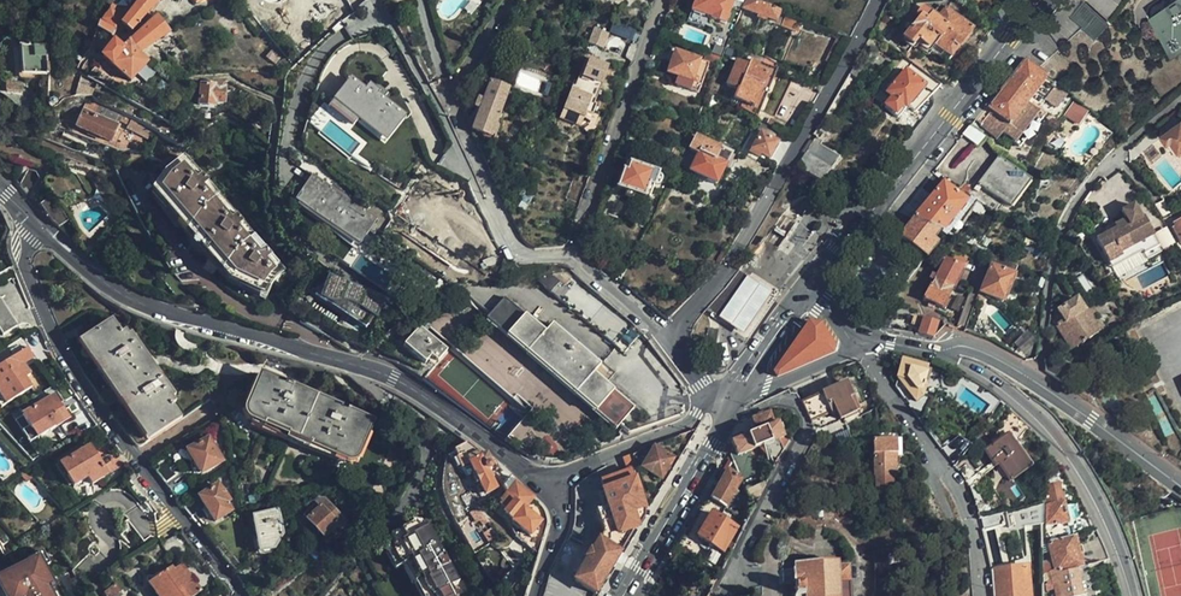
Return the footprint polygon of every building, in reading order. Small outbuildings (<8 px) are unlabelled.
[(129,9),(128,9),(131,12),(121,24),(133,32),(161,0),(136,0),(129,9)] [(731,0),(730,0),(693,0),(687,16),(695,19),(694,26),(706,30),(710,20),(723,25),(731,0)] [(780,9),(768,5),(751,0),(743,0),(740,9),(757,15),(765,17),(776,21),(780,9)] [(966,9),(955,0),(953,0),(946,9),(959,17),(966,9)] [(1173,5),(1154,19),(1160,27),(1162,25),(1177,45),(1180,42),(1180,0),(1170,0),(1173,5)] [(1107,26),(1083,3),(1070,18),(1093,41),(1107,26)] [(113,26),(114,25),(124,14),(118,8),(107,21),(113,26)] [(935,13),(940,17),(944,12),(939,8),(935,13)] [(524,16),(514,10),(504,25),(514,32),(524,16)] [(944,12),(940,17),(936,22),(933,20),(917,43),(922,46),(919,50),(930,58),(932,55),(946,65),(970,31),(944,12)] [(801,26),(803,22),(803,20),(784,13),(781,19),(801,26)] [(917,43),(933,20),(923,13),(915,23),(910,20),(897,36),(904,42),(913,48),(917,43)] [(148,64),(139,56),(150,46),(170,34),(157,17),(133,39),(124,47),(123,50),(113,44),(103,59),(134,79),(148,64)] [(115,30),(101,23),(98,29),(111,37),(115,30)] [(609,35),(594,29),(588,44),(603,50),(609,35)] [(867,42),(862,50),(866,52),(870,54),(874,46),(867,42)] [(897,50),(905,56),(913,48),(904,42),(897,50)] [(493,44),(483,61),(495,68),(505,52),(493,44)] [(49,49),(31,49),(20,50),(21,76),(48,76),(49,65),(48,65),(49,49)] [(696,93),(706,64),(673,51),(665,72),(673,75),(670,84),(696,93)] [(869,55),(868,53),(865,53),(863,53),(861,56),(861,59),(862,60),(863,61),(865,62),(867,62),(869,60),(870,56),(869,55)] [(707,60),(718,63),(720,58),(709,54),(707,60)] [(1068,94),(1024,58),(984,106),(988,110),(977,123),(996,138),(1001,132),(1020,147),(1044,118),(1027,103),(1045,82),(1054,90),(1047,100),(1057,108),(1068,94)] [(562,119),(581,127),(587,113),(589,114),(608,67),(591,60),(583,80),(578,77),(562,119)] [(739,108),(756,117),(775,70),(755,62),(755,64),(748,61),(747,64),(736,60),(726,84),(738,88),(735,96),(743,100),(739,108)] [(912,112),(936,83),(908,61),(893,80),(890,79),(880,92),(888,99),(881,107),(894,118),(904,106),(912,112)] [(856,62),(848,76),(855,79),(863,65),(856,62)] [(149,82),(155,72),(146,67),(140,77),(149,82)] [(472,130),(490,137),(508,87),(490,81),(483,100),(477,98),(474,107),(479,109),(472,128),(472,130)] [(224,100),(224,86),(222,82),(213,83),(212,85),(200,86),(201,106),(213,105),(213,101),(224,100)] [(338,101),(361,120),(363,118),(384,135),(401,115),(380,97),(381,95),(373,88),(368,95),(353,83),(338,101)] [(87,105),(90,98),(75,98),(68,101),(62,104),(58,109),(78,116),(84,103),(87,105)] [(124,114),(90,98),(87,105),(81,118),(77,127),(112,142),(122,118),(124,114)] [(1063,110),(1071,117),(1081,105),(1073,98),(1063,110)] [(1049,117),(1057,108),(1047,100),(1039,109),(1049,117)] [(84,103),(78,116),(81,118),(87,105),(84,103)] [(1080,124),(1090,112),(1081,105),(1071,117),(1080,124)] [(134,119),(124,114),(122,118),(131,125),(134,119)] [(363,118),(361,120),(359,123),(385,145),(407,119),(401,115),(384,135),(363,118)] [(761,120),(770,125),(773,119),(763,115),(761,120)] [(155,131),(134,119),(131,125),(130,129),(151,139),(155,131)] [(1162,136),(1168,145),(1172,142),(1179,153),(1180,151),(1180,122),(1162,136)] [(761,132),(772,138),(775,132),(761,123),(758,131),(761,132)] [(982,141),(967,129),(960,139),(974,150),(982,141)] [(1045,143),(1051,134),(1047,130),(1040,139),(1045,143)] [(777,141),(772,138),(761,132),(750,150),(758,155),(760,152),(769,156),(777,141)] [(734,157),(719,149),(696,136),(691,148),(698,152),(689,169),(716,185),(725,167),(728,169),(729,168),(732,160),(734,157)] [(664,157),(667,147),(642,138),(639,148),(664,157)] [(806,152),(797,167),(824,183),(832,169),(806,152)] [(282,272),(182,156),(163,172),(152,190),(226,279),(262,295),(269,284),(277,276),(282,272)] [(1029,181),(996,156),(971,189),(976,192),(981,187),(1009,208),(1029,181)] [(635,194),(645,197),(650,183),(655,185),(655,184),(657,184),(658,183),(659,183),(659,182),(660,180),(660,179),(660,178),(660,177),(659,176),(658,176),(659,174),(631,163),(629,167),(626,167),(618,187),(628,191),(627,196),(634,198),(635,194)] [(18,186),(29,199),(46,188),(35,169),(27,167),(18,186)] [(88,182),(92,189),(100,185),(95,177),(88,182)] [(375,220),(313,178),(296,203),(358,245),(375,220)] [(945,178),(912,219),(937,231),(940,232),(963,202),(953,193),(958,187),(945,178)] [(650,183),(645,197),(650,198),(655,185),(650,183)] [(112,218),(115,214),(100,185),(92,189),(112,218)] [(836,208),(845,195),(834,188),(824,201),(836,208)] [(59,228),(66,223),(46,193),(34,201),(49,221),(59,228)] [(986,206),(977,199),(970,209),(980,215),(986,206)] [(786,213),(792,204),(787,201),(781,209),(786,213)] [(1131,228),(1145,221),(1135,204),(1122,211),(1128,222),(1131,228)] [(897,237),(925,258),(935,244),(930,240),(937,231),(912,219),(897,237)] [(1138,246),(1142,252),(1144,257),(1159,249),(1145,221),(1131,228),(1128,222),(1115,228),(1116,231),(1109,235),(1096,241),(1109,266),(1122,259),(1120,255),(1138,246)] [(1176,226),(1173,228),(1180,244),(1180,236),(1176,226)] [(955,245),(951,252),(964,258),(967,252),(955,245)] [(1111,269),(1142,252),(1138,246),(1120,255),(1122,259),(1109,266),(1111,269)] [(964,258),(951,252),(947,250),(929,286),(927,285),(921,297),(929,301),(934,304),(941,308),(947,296),(945,294),(964,258)] [(1008,276),(1012,266),(990,255),(986,266),(991,268),(990,270),(988,270),(979,292),(1003,301),(1012,278),(1008,276)] [(538,281),(562,301),(571,289),(563,283),(569,276),(564,271),(552,274),(550,278),(548,277),(538,281)] [(719,321),(747,279),(736,271),(707,313),(719,321)] [(329,277),(321,301),(367,331),(385,298),(329,277)] [(759,287),(747,279),(719,321),(733,331),(744,338),(772,296),(759,287)] [(952,327),(963,331),(976,293),(966,290),(952,327)] [(1078,316),(1083,312),(1076,299),(1058,308),(1061,313),(1064,318),(1060,320),(1055,323),(1069,348),(1090,337),(1078,316)] [(555,327),(550,323),(544,332),(505,300),(487,323),(616,430),(633,408),(593,374),(600,365),(596,361),(555,327)] [(0,302),(0,337),(15,327),(0,302)] [(1096,334),(1083,312),(1078,316),(1090,337),(1096,334)] [(917,335),(930,339),(935,322),(911,316),(909,324),(919,328),(917,335)] [(887,330),(893,331),(894,326),(887,325),(889,318),(880,317),(880,324),(887,330)] [(771,374),(830,348),(814,322),(810,319),(808,318),(805,318),(803,320),(768,371),(771,374)] [(170,396),(130,337),(127,340),(122,332),(121,333),(113,322),(83,342),(150,442),(181,422),(171,407),(173,406),(168,398),(170,396)] [(558,324),(555,327),(596,361),(598,358),(558,324)] [(446,352),(416,325),(405,338),(410,342),(405,347),(425,365),(430,359),(436,364),(446,352)] [(715,353),(719,332),(708,331),(704,352),(715,353)] [(8,352),(12,358),(21,352),(17,346),(8,352)] [(12,358),(0,365),(0,408),(1,408),(30,389),(24,380),(29,377),(22,365),(32,358),(25,348),(21,352),(12,358)] [(1043,369),(1051,378),(1056,372),(1066,367),(1062,362),(1054,368),(1045,358),(1043,369)] [(899,379),(895,385),(898,389),(905,385),(918,401),(924,394),(927,383),(925,382),(930,368),(904,359),(897,378),(899,379)] [(1056,372),(1051,378),(1056,383),(1070,370),(1066,367),(1056,372)] [(376,421),(261,372),(245,408),(244,410),(244,412),(245,414),(246,417),(248,419),(251,422),(344,463),(347,464),(350,463),(352,463),(356,461),(360,458),(376,421)] [(847,382),(800,402),(805,411),(810,424),(813,430),(821,428),(842,419),(847,432),(861,426),(855,411),(859,410),(847,382)] [(946,404),(949,394),(938,391),(935,400),(946,404)] [(35,408),(23,416),(21,417),(37,441),(68,420),(52,397),(35,408)] [(30,400),(18,409),(23,416),(35,408),(30,400)] [(734,446),(732,454),(742,475),(744,480),(745,482),(761,475),(754,458),(762,453),(760,447),(783,437),(773,411),(750,419),(755,433),(732,441),(734,446)] [(37,441),(21,417),(14,422),(29,446),(37,441)] [(66,438),(75,432),(70,423),(60,429),(66,438)] [(998,462),(1003,468),(1011,480),(1030,467),(1016,447),(1019,445),(1011,432),(985,450),(994,465),(998,462)] [(461,439),(453,434),(450,438),(452,445),(456,447),(461,439)] [(899,456),(898,439),(873,439),(874,477),(894,477),(896,477),(896,457),(899,457),(899,456)] [(220,464),(207,440),(186,453),(187,454),(186,455),(185,455),(185,456),(185,457),(194,474),(195,475),(196,475),(198,475),(198,474),(200,476),(220,464)] [(479,453),(469,445),(459,451),(461,455),(456,458),(461,467),(468,463),(483,495),(496,489),(487,472),(496,468),(493,460),(490,461),(487,455),(489,453),(485,450),(479,453)] [(664,481),(677,457),(655,445),(641,468),(664,481)] [(106,476),(90,453),(86,455),(80,447),(56,463),(73,489),(86,481),(90,486),(106,476)] [(946,455),(950,461),(954,458),(950,452),(946,455)] [(632,454),(625,457),(629,469),(602,479),(605,488),(601,489),(607,506),(597,510),(604,531),(601,537),(599,536),(573,581),(597,595),(634,531),(642,528),(636,512),(648,508),(637,476),(635,477),(632,468),(637,466),(632,454)] [(994,465),(964,485),(968,491),(1003,468),(998,462),(994,465)] [(710,499),(728,509),(744,480),(742,475),(728,467),(710,499)] [(159,478),(166,488),(178,479),(172,470),(159,478)] [(26,471),(20,475),(26,482),(32,478),(26,471)] [(524,507),(532,498),(511,476),(502,486),(506,493),(507,496),(500,505),(505,510),(503,513),(512,519),(510,520),(530,537),(541,524),(524,507)] [(894,477),(874,477),(875,488),(893,487),(894,477)] [(1059,485),(1044,487),(1047,524),(1067,522),(1059,485)] [(226,504),(228,502),(224,494),(222,494),(217,486),(199,497),(214,523),(230,511),(226,504)] [(735,528),(741,531),(747,520),(728,509),(710,499),(702,503),(679,544),(700,556),(708,544),(722,552),(735,528)] [(347,526),(355,519),(342,506),(336,512),(323,501),(318,500),(302,516),(326,541),(344,523),(347,526)] [(195,501),(183,510),(190,519),(202,510),(195,501)] [(1043,502),(1024,507),(1025,525),(1044,523),(1043,502)] [(1074,535),(1096,528),(1087,511),(1069,516),(1071,525),(1056,528),(1054,529),(1056,539),(1073,535),(1074,535)] [(281,536),(277,513),(252,517),(257,552),(274,550),(281,536)] [(429,524),(420,529),(416,521),(391,535),(395,543),(385,548),(396,569),(407,563),(424,595),(458,595),(453,587),(460,583),(429,524)] [(1078,566),(1081,565),(1074,535),(1073,535),(1056,539),(1049,541),(1054,569),(1055,569),(1078,566)] [(897,565),(895,554),(883,555),(884,567),(897,565)] [(47,589),(50,587),(49,585),(51,584),(47,576),(45,578),(33,558),(0,577),(0,588),(4,595),(51,595),(47,589)] [(848,560),(793,564),(794,595),(850,595),(848,560)] [(171,573),(180,566),(178,563),(169,570),(171,573)] [(251,563),(249,563),(232,572),(234,574),(235,575),(236,576),(237,577),(238,579),(239,580),(240,582),(240,583),(258,575),(251,563)] [(191,581),(189,582),(185,578),(188,576),(180,566),(171,573),(169,570),(153,582),(160,591),(156,595),(157,595),(193,595),(199,592),(191,581)] [(1046,571),(1047,581),(1046,582),(1048,589),(1054,588),(1053,583),(1058,582),(1061,595),(1077,595),(1084,595),(1078,566),(1055,569),(1054,569),(1046,571)] [(990,569),(991,571),(993,595),(1029,595),(1026,568),(990,569)] [(149,585),(156,595),(160,591),(153,582),(149,585)] [(104,593),(106,595),(117,595),(121,593),(115,585),(104,593)]
